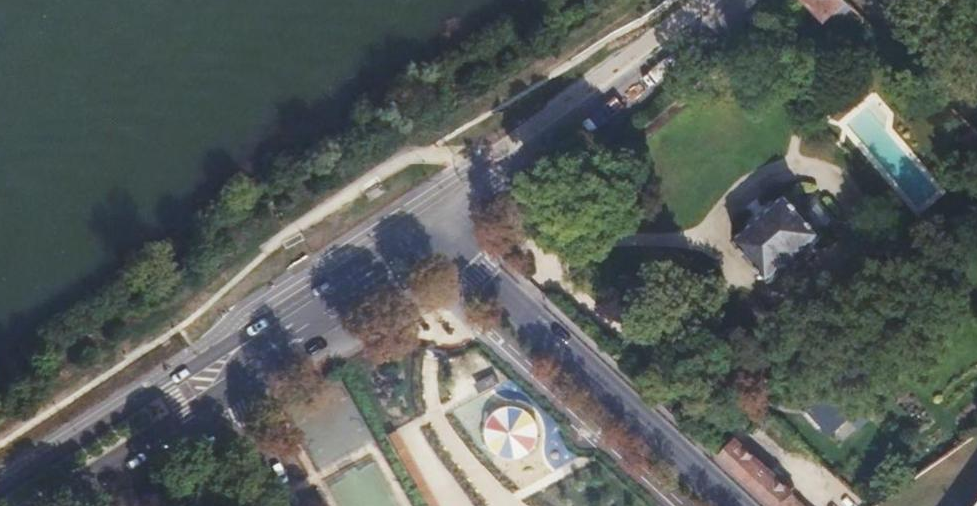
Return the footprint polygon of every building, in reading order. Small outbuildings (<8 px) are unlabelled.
[(827,14),(835,7),(837,10),(854,26),(862,18),(845,0),(813,0),(827,14)] [(812,187),(797,199),(822,230),(836,217),(812,187)] [(822,230),(797,199),(792,194),(762,219),(739,238),(774,279),(825,235),(825,234),(822,230)] [(845,378),(810,411),(830,434),(843,422),(866,402),(845,378)] [(721,458),(728,464),(751,484),(774,505),(807,505),(770,471),(750,453),(737,442),(736,442),(721,458)]
